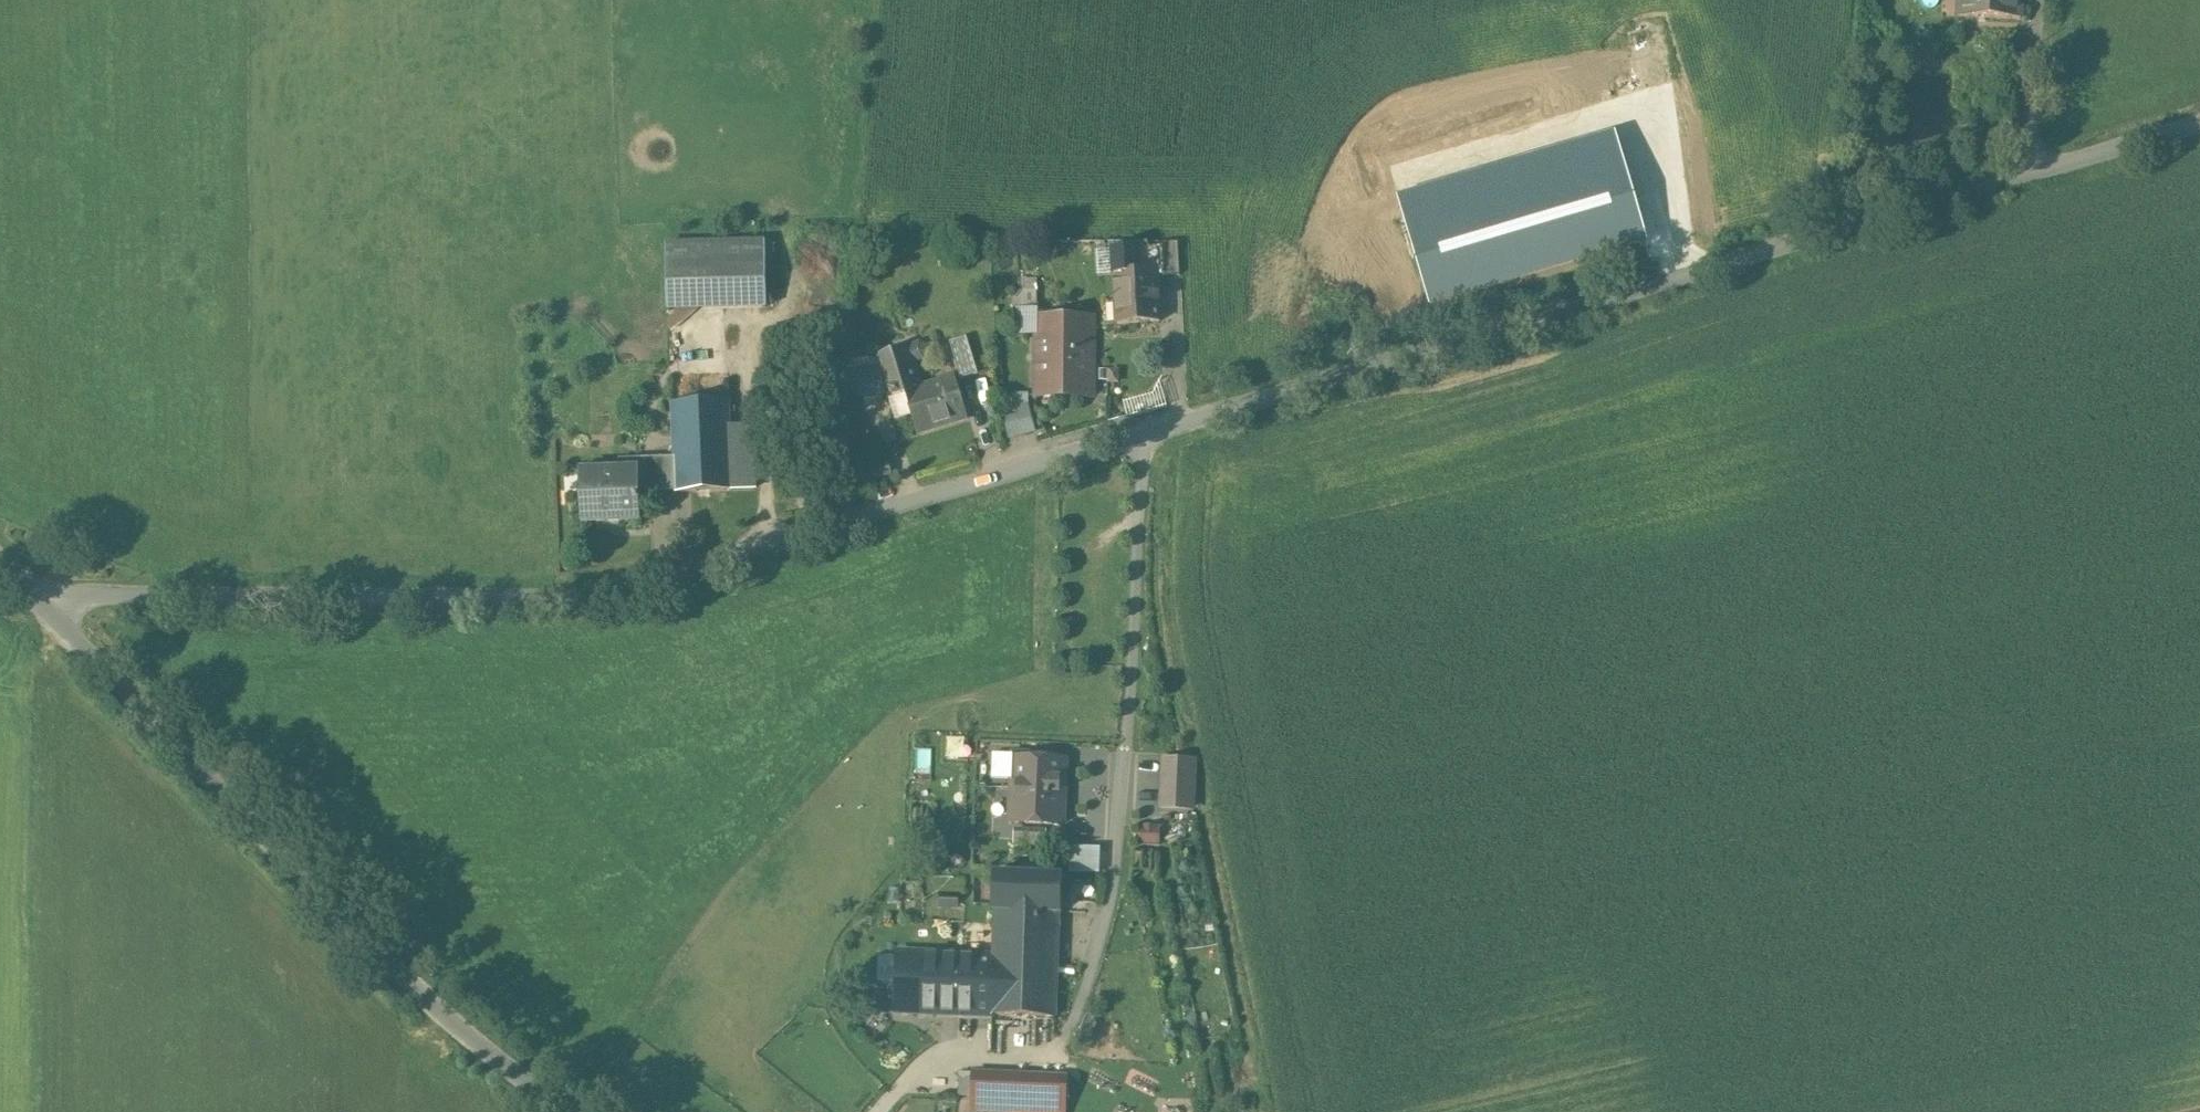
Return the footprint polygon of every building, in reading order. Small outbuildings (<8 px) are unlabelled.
[(1958,16),(2018,18),(2018,0),(1959,0),(1958,16)] [(1612,135),(1402,197),(1434,304),(1644,242),(1612,135)] [(764,242),(667,245),(669,311),(766,308),(764,242)] [(1179,243),(1162,244),(1164,277),(1180,276),(1179,243)] [(1136,249),(1114,251),(1115,275),(1118,324),(1160,322),(1157,272),(1138,273),(1136,249)] [(1037,291),(1013,291),(1013,307),(1037,307),(1037,291)] [(1093,319),(1037,318),(1037,377),(1037,396),(1093,396),(1093,319)] [(967,337),(950,342),(961,379),(978,374),(967,337)] [(926,347),(919,344),(907,348),(911,362),(924,358),(927,352),(926,347)] [(911,362),(907,348),(879,357),(880,359),(881,365),(892,398),(906,394),(919,390),(911,362)] [(880,359),(846,362),(849,396),(884,392),(881,365),(880,359)] [(1037,377),(1026,377),(1026,368),(1025,368),(1025,396),(1037,396),(1037,377)] [(919,390),(906,394),(918,432),(966,417),(954,379),(919,390)] [(728,401),(673,403),(674,435),(730,433),(729,426),(728,401)] [(751,425),(729,426),(730,433),(732,490),(754,489),(751,425)] [(859,467),(854,432),(841,434),(848,469),(859,467)] [(730,433),(674,435),(675,455),(640,456),(642,494),(732,490),(730,433)] [(640,456),(617,457),(617,470),(635,469),(637,494),(642,494),(640,456)] [(886,463),(861,472),(865,484),(890,474),(886,463)] [(617,470),(581,472),(583,523),(638,521),(637,494),(635,469),(617,470)] [(1041,755),(1014,754),(1011,822),(1066,823),(1067,760),(1041,759),(1041,755)] [(1162,759),(1160,809),(1193,810),(1195,760),(1162,759)] [(1070,871),(1099,872),(1100,849),(1071,848),(1070,871)] [(1061,877),(993,874),(991,908),(995,908),(1056,911),(1060,911),(1061,877)] [(961,900),(963,878),(949,877),(947,899),(961,900)] [(1056,911),(995,908),(993,958),(990,1014),(1051,1017),(1056,911)] [(993,958),(898,954),(896,1010),(990,1014),(993,958)] [(972,1073),(971,1111),(995,1111),(1066,1111),(1068,1077),(972,1073)]
